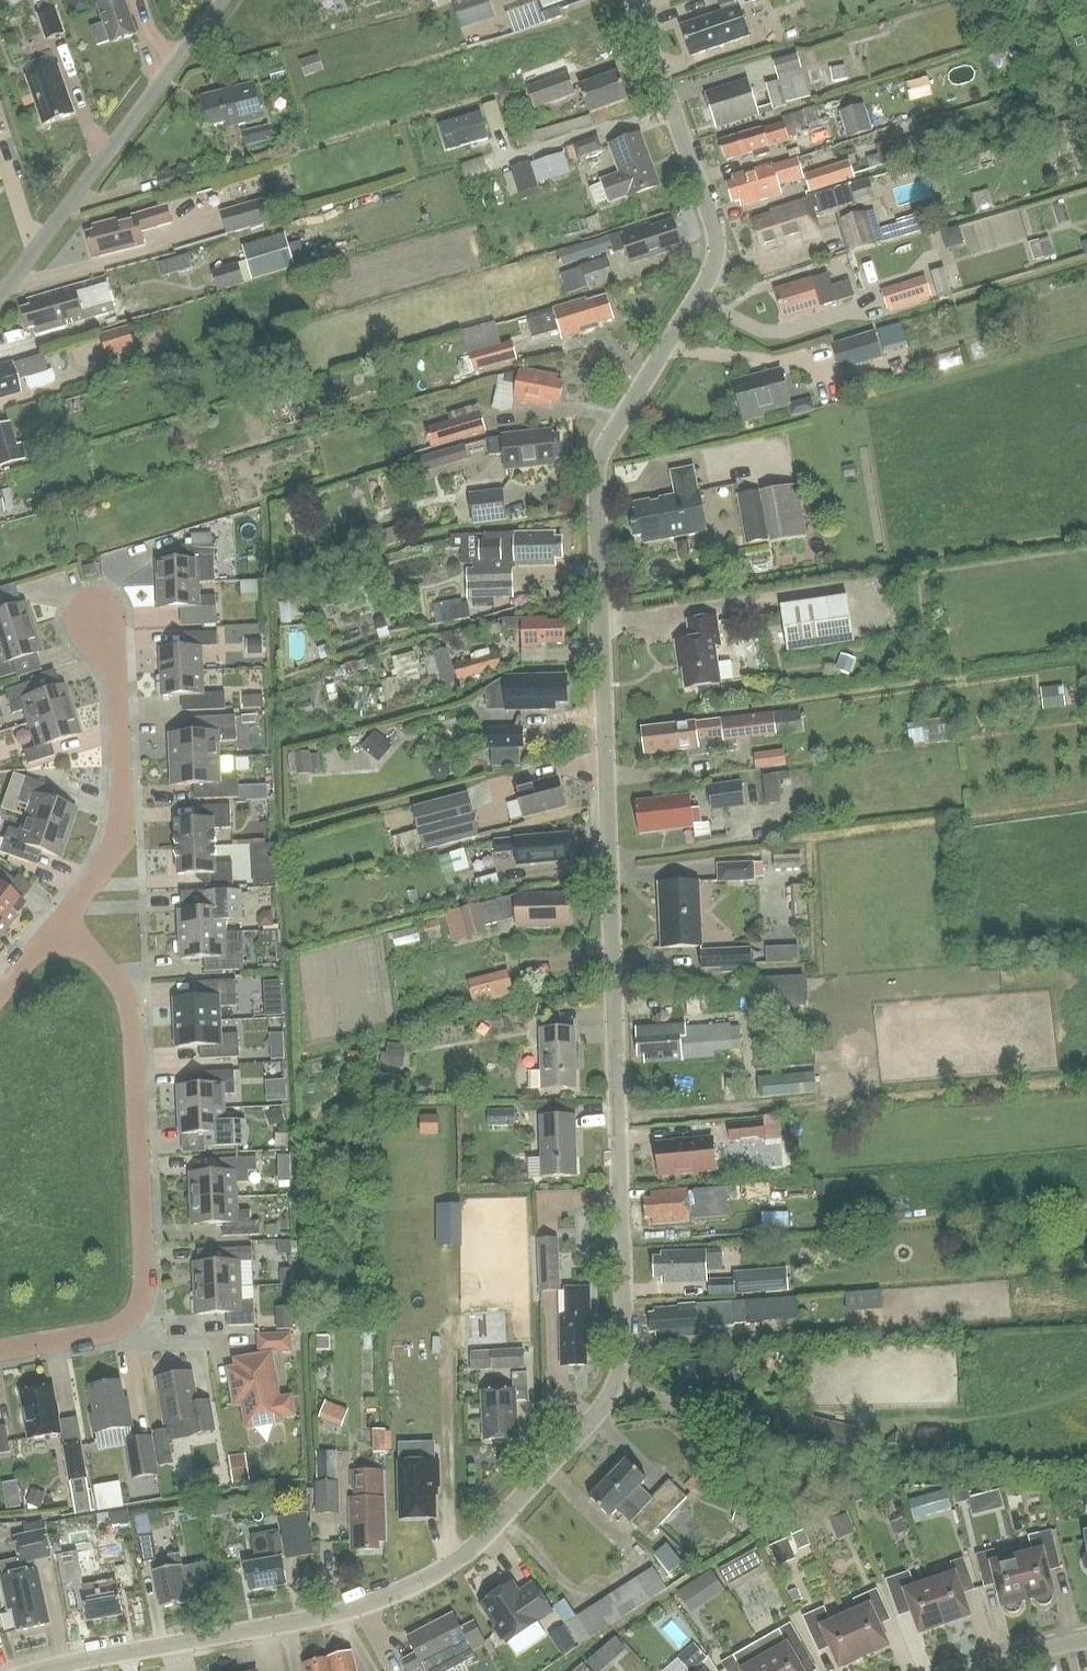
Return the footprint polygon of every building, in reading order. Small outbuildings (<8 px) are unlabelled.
[(67,34),(58,7),(57,8),(54,0),(46,0),(39,2),(43,13),(40,14),(49,40),(67,34)] [(91,10),(87,0),(70,0),(75,15),(91,10)] [(93,34),(97,47),(111,42),(112,45),(138,36),(125,0),(118,0),(99,7),(105,24),(91,29),(93,34)] [(493,20),(495,19),(489,0),(465,0),(453,4),(462,30),(493,20)] [(586,0),(538,0),(544,17),(587,1),(586,0)] [(722,14),(682,28),(692,57),(749,38),(739,8),(762,0),(717,0),(722,14)] [(797,56),(774,63),(779,83),(767,87),(774,111),(787,108),(786,105),(809,99),(797,56)] [(312,58),(301,61),(305,76),(316,73),(312,58)] [(845,66),(830,68),(832,82),(848,80),(845,66)] [(45,126),(76,116),(59,68),(28,78),(45,126)] [(619,74),(581,88),(591,115),(629,101),(619,74)] [(570,75),(528,88),(535,109),(577,96),(570,75)] [(759,116),(749,82),(707,95),(717,129),(759,116)] [(230,129),(264,120),(255,85),(204,98),(212,128),(228,124),(230,129)] [(874,132),(865,105),(843,112),(851,139),(874,132)] [(446,151),(489,139),(481,112),(439,125),(446,151)] [(770,150),(791,143),(785,125),(764,131),(764,130),(722,143),(723,146),(721,149),(723,156),(726,157),(728,161),(754,153),(756,159),(771,155),(770,150)] [(270,127),(244,133),(247,148),(274,141),(270,127)] [(609,201),(610,204),(660,186),(642,135),(611,147),(621,174),(602,181),(603,185),(591,190),(597,206),(609,201)] [(578,158),(603,149),(598,137),(573,146),(578,158)] [(922,138),(902,145),(907,160),(927,152),(922,138)] [(295,147),(297,154),(310,150),(308,143),(295,147)] [(872,170),(900,161),(895,145),(878,151),(880,157),(869,161),(872,170)] [(799,159),(774,167),(774,165),(732,178),(734,183),(728,185),(734,204),(740,202),(741,208),(783,195),(781,187),(805,180),(799,159)] [(510,168),(519,195),(538,188),(530,162),(510,168)] [(851,162),(807,175),(812,192),(856,179),(851,162)] [(786,246),(821,236),(816,221),(853,210),(847,188),(809,199),(810,202),(773,213),(774,217),(755,223),(762,250),(786,243),(786,246)] [(1052,200),(948,228),(956,254),(1059,226),(1052,200)] [(263,203),(222,216),(228,235),(228,237),(270,224),(263,203)] [(173,225),(168,207),(93,227),(95,233),(87,235),(94,260),(145,246),(142,234),(173,225)] [(841,222),(851,255),(880,246),(870,214),(841,222)] [(597,216),(585,220),(590,232),(601,228),(597,216)] [(925,216),(898,224),(899,227),(902,237),(903,239),(930,231),(925,216)] [(653,229),(651,225),(610,238),(610,239),(577,250),(580,260),(614,249),(616,255),(626,252),(630,265),(683,248),(675,222),(653,229)] [(897,224),(880,229),(883,243),(884,244),(901,239),(901,237),(897,224)] [(1056,233),(1034,240),(1039,258),(1061,251),(1056,233)] [(286,236),(243,249),(253,281),(295,269),(286,236)] [(189,252),(172,258),(178,278),(196,273),(189,252)] [(568,253),(559,256),(563,265),(571,263),(568,253)] [(561,276),(567,296),(587,289),(588,292),(614,283),(606,259),(580,268),(581,269),(561,276)] [(219,292),(246,285),(239,264),(213,272),(219,292)] [(946,270),(933,274),(940,299),(953,295),(946,270)] [(833,287),(829,275),(775,293),(784,320),(855,297),(851,282),(833,287)] [(926,279),(882,293),(888,313),(933,299),(926,279)] [(31,308),(24,310),(29,330),(36,328),(38,335),(86,321),(115,313),(105,280),(77,288),(29,302),(31,308)] [(122,321),(155,311),(147,282),(114,293),(122,321)] [(585,299),(527,316),(528,322),(534,340),(561,332),(564,341),(601,329),(600,325),(614,320),(607,299),(606,296),(586,302),(585,299)] [(130,327),(100,335),(107,358),(137,349),(130,327)] [(466,340),(475,372),(517,360),(512,343),(492,349),(487,334),(466,340)] [(875,334),(834,346),(842,372),(882,360),(875,334)] [(22,393),(19,381),(24,380),(48,372),(43,356),(13,365),(13,363),(0,367),(0,400),(22,393)] [(48,372),(24,380),(27,388),(31,390),(52,383),(55,379),(52,371),(48,372)] [(506,376),(505,383),(518,386),(515,402),(551,409),(552,403),(561,404),(564,385),(558,384),(560,378),(524,371),(506,376)] [(782,372),(735,384),(745,422),(765,417),(763,412),(790,405),(782,372)] [(341,373),(327,377),(331,391),(344,387),(341,373)] [(452,423),(427,430),(433,450),(489,433),(483,414),(452,423)] [(11,422),(0,426),(0,461),(2,467),(46,453),(42,438),(18,445),(11,422)] [(503,436),(503,440),(490,441),(492,455),(505,454),(507,471),(557,466),(556,460),(562,460),(560,437),(554,437),(554,431),(503,436)] [(418,461),(419,464),(421,472),(428,470),(440,466),(450,463),(468,457),(465,446),(447,452),(436,455),(428,458),(419,460),(418,461)] [(854,466),(843,467),(844,478),(855,477),(854,466)] [(644,536),(645,544),(708,532),(700,491),(698,491),(694,468),(672,472),(676,496),(636,503),(637,511),(631,512),(636,538),(644,536)] [(772,543),(807,537),(798,485),(763,491),(772,543)] [(14,511),(8,490),(0,492),(0,515),(14,511)] [(761,491),(737,495),(740,512),(764,508),(761,491)] [(504,493),(471,496),(474,526),(507,522),(504,493)] [(556,540),(556,534),(484,537),(484,543),(481,543),(482,572),(468,572),(469,601),(473,601),(493,600),(505,600),(504,571),(517,571),(517,568),(557,567),(557,560),(565,560),(565,539),(556,540)] [(691,542),(678,545),(681,558),(694,556),(691,542)] [(211,582),(210,559),(215,558),(214,544),(187,545),(187,559),(157,560),(158,585),(200,583),(211,582)] [(85,577),(97,573),(94,564),(83,567),(85,577)] [(158,585),(159,609),(217,606),(217,596),(201,596),(200,583),(158,585)] [(852,597),(784,607),(791,654),(859,643),(852,597)] [(291,623),(289,601),(280,602),(282,624),(291,623)] [(443,624),(453,622),(450,607),(449,602),(439,603),(443,624)] [(33,628),(25,603),(0,611),(0,638),(33,628)] [(468,603),(450,607),(453,622),(470,618),(468,603)] [(721,646),(717,617),(689,622),(691,640),(676,642),(679,662),(683,661),(687,690),(722,685),(716,647),(721,646)] [(503,621),(503,632),(523,631),(523,651),(540,650),(540,646),(566,645),(565,623),(549,623),(549,620),(523,620),(503,621)] [(498,621),(487,625),(491,635),(502,632),(498,621)] [(16,674),(12,661),(41,652),(33,628),(0,638),(0,679),(16,674)] [(388,628),(377,631),(380,639),(390,635),(388,628)] [(162,672),(204,670),(203,646),(218,645),(218,632),(190,633),(191,647),(161,648),(162,672)] [(263,639),(251,640),(252,655),(264,654),(263,639)] [(330,644),(317,648),(321,660),(334,657),(330,644)] [(505,670),(501,654),(456,666),(452,649),(437,653),(446,686),(505,670)] [(410,653),(397,657),(399,665),(412,661),(410,653)] [(842,654),(836,671),(849,676),(855,658),(842,654)] [(365,659),(345,665),(347,674),(368,669),(365,659)] [(162,672),(163,696),(193,695),(194,709),(221,708),(220,694),(205,695),(204,670),(162,672)] [(568,705),(567,677),(507,678),(508,712),(549,711),(549,705),(568,705)] [(400,679),(384,682),(389,703),(390,703),(392,708),(403,706),(401,700),(405,699),(400,679)] [(29,723),(72,709),(64,685),(35,694),(31,682),(5,690),(9,703),(22,699),(29,723)] [(362,689),(359,711),(370,712),(373,690),(362,689)] [(1063,689),(1043,692),(1045,710),(1065,708),(1063,689)] [(244,696),(244,709),(263,708),(263,696),(244,696)] [(28,764),(55,756),(51,743),(80,734),(72,709),(29,723),(37,747),(24,751),(28,764)] [(786,714),(643,730),(646,756),(686,751),(687,757),(735,751),(734,741),(788,735),(786,714)] [(218,742),(237,741),(236,716),(202,717),(202,733),(172,734),(173,760),(219,757),(218,742)] [(243,716),(243,724),(256,724),(256,716),(243,716)] [(954,719),(908,725),(911,743),(924,741),(925,744),(957,739),(954,719)] [(489,750),(524,749),(523,729),(488,730),(489,750)] [(390,748),(373,735),(364,746),(380,760),(390,748)] [(310,751),(295,753),(297,775),(312,774),(310,751)] [(784,751),(754,755),(756,771),(781,767),(787,766),(784,751)] [(173,760),(175,785),(205,784),(205,799),(240,798),(240,787),(239,773),(219,773),(219,757),(173,760)] [(436,762),(431,769),(432,776),(438,781),(446,781),(450,775),(450,766),(444,762),(436,762)] [(769,771),(771,800),(790,799),(788,770),(769,771)] [(25,818),(68,833),(76,809),(47,799),(52,786),(26,777),(21,790),(33,795),(25,818)] [(525,818),(567,807),(559,779),(517,790),(525,818)] [(741,781),(709,785),(712,811),(745,806),(741,781)] [(240,801),(268,800),(268,786),(240,787),(240,798),(240,801)] [(636,802),(640,836),(695,829),(691,795),(636,802)] [(414,811),(425,852),(478,838),(468,797),(414,811)] [(177,848),(216,846),(215,829),(232,828),(231,805),(203,806),(204,820),(176,821),(177,848)] [(68,833),(25,818),(21,832),(8,827),(0,851),(0,852),(29,862),(33,851),(36,849),(60,857),(68,833)] [(400,833),(402,852),(417,851),(416,832),(400,833)] [(569,835),(496,842),(497,855),(518,853),(519,867),(572,862),(569,835)] [(234,886),(233,863),(217,863),(216,846),(177,848),(179,875),(206,874),(207,887),(234,886)] [(465,849),(450,853),(455,873),(470,869),(465,849)] [(801,860),(773,861),(774,870),(801,869),(801,860)] [(274,862),(252,863),(253,888),(256,887),(275,887),(275,872),(274,862)] [(755,863),(720,865),(721,884),(756,882),(756,879),(765,878),(764,864),(755,865),(755,863)] [(8,926),(25,905),(2,886),(9,876),(0,868),(0,920),(8,926)] [(496,875),(474,881),(479,897),(500,891),(496,875)] [(661,884),(663,948),(702,947),(700,883),(661,884)] [(792,886),(792,916),(802,916),(802,886),(792,886)] [(225,919),(242,918),(241,892),(202,894),(203,909),(180,910),(181,935),(226,933),(225,919)] [(517,896),(517,897),(462,911),(470,939),(486,934),(484,927),(518,918),(518,928),(571,926),(570,894),(517,896)] [(264,920),(258,921),(258,929),(264,929),(264,933),(278,932),(278,927),(273,927),(272,914),(264,914),(264,920)] [(438,920),(424,924),(426,933),(441,929),(438,920)] [(245,969),(244,954),(244,946),(226,947),(226,933),(181,935),(182,959),(205,958),(206,971),(245,969)] [(772,959),(804,959),(804,943),(772,943),(772,959)] [(755,969),(754,949),(703,951),(704,971),(755,969)] [(806,1005),(805,979),(766,981),(767,1007),(806,1005)] [(220,1007),(238,1006),(236,980),(197,982),(198,997),(175,998),(176,1023),(221,1020),(220,1007)] [(281,1004),(265,1004),(265,1017),(282,1017),(281,1004)] [(501,1015),(490,1017),(492,1029),(504,1027),(501,1015)] [(221,1020),(176,1023),(178,1047),(200,1046),(201,1059),(240,1057),(239,1033),(222,1034),(221,1020)] [(686,1026),(636,1029),(638,1057),(645,1056),(645,1063),(683,1061),(682,1059),(715,1057),(715,1052),(731,1051),(730,1028),(729,1025),(686,1029),(686,1026)] [(570,1030),(542,1030),(543,1089),(576,1088),(575,1043),(569,1043),(570,1030)] [(283,1046),(271,1047),(271,1060),(283,1059),(283,1046)] [(387,1049),(386,1067),(405,1068),(406,1050),(387,1049)] [(363,1052),(349,1053),(350,1066),(364,1065),(363,1052)] [(202,1085),(179,1086),(180,1110),(225,1108),(224,1094),(236,1094),(235,1070),(202,1072),(202,1085)] [(760,1098),(817,1093),(815,1074),(759,1078),(760,1098)] [(315,1082),(305,1084),(307,1094),(316,1092),(315,1082)] [(225,1108),(180,1110),(182,1135),(204,1133),(205,1146),(239,1145),(238,1121),(226,1122),(225,1108)] [(283,1109),(267,1114),(270,1128),(287,1123),(283,1109)] [(515,1109),(489,1110),(490,1128),(516,1127),(515,1109)] [(444,1131),(444,1112),(426,1112),(426,1131),(444,1131)] [(542,1177),(579,1176),(577,1115),(540,1116),(542,1177)] [(766,1120),(730,1123),(732,1142),(747,1141),(747,1144),(763,1143),(763,1140),(767,1139),(766,1120)] [(661,1174),(716,1169),(713,1139),(658,1144),(661,1174)] [(277,1156),(277,1169),(290,1169),(290,1156),(289,1156),(277,1156)] [(192,1199),(237,1197),(237,1183),(250,1182),(249,1171),(258,1171),(257,1157),(221,1159),(222,1172),(191,1173),(192,1199)] [(651,1198),(644,1199),(646,1218),(653,1217),(653,1219),(653,1225),(691,1222),(691,1220),(728,1217),(725,1188),(688,1191),(688,1190),(651,1193),(651,1198)] [(192,1199),(193,1224),(224,1223),(224,1236),(261,1234),(260,1221),(252,1221),(251,1210),(238,1211),(237,1197),(192,1199)] [(278,1228),(265,1228),(266,1238),(278,1237),(278,1228)] [(559,1239),(539,1240),(541,1293),(561,1292),(559,1239)] [(291,1241),(278,1242),(278,1254),(292,1254),(291,1241)] [(196,1288),(241,1287),(240,1261),(253,1261),(253,1247),(225,1248),(225,1262),(195,1263),(196,1288)] [(712,1250),(713,1266),(727,1265),(726,1248),(712,1250)] [(708,1265),(707,1251),(662,1253),(662,1258),(655,1258),(656,1279),(662,1279),(662,1284),(709,1282),(708,1265)] [(293,1269),(281,1269),(282,1285),(294,1284),(293,1269)] [(788,1270),(734,1274),(736,1293),(790,1289),(788,1270)] [(196,1288),(197,1314),(228,1313),(228,1326),(256,1325),(255,1301),(242,1302),(241,1287),(196,1288)] [(593,1316),(592,1288),(566,1289),(566,1316),(561,1316),(563,1367),(589,1366),(587,1316),(593,1316)] [(745,1301),(734,1302),(735,1324),(746,1323),(745,1301)] [(657,1332),(658,1338),(700,1335),(700,1329),(735,1326),(735,1324),(734,1302),(680,1306),(681,1308),(655,1310),(656,1315),(649,1315),(651,1333),(657,1332)] [(258,1355),(292,1354),(291,1335),(257,1336),(258,1355)] [(331,1336),(317,1336),(318,1351),(331,1351),(331,1336)] [(492,1371),(526,1369),(524,1350),(491,1351),(492,1371)] [(279,1399),(271,1357),(271,1355),(238,1361),(241,1379),(233,1380),(233,1384),(232,1387),(234,1398),(236,1400),(237,1404),(245,1402),(249,1426),(282,1420),(282,1417),(295,1415),(292,1397),(279,1399)] [(737,1398),(736,1363),(681,1365),(683,1398),(714,1396),(715,1399),(737,1398)] [(160,1379),(168,1423),(191,1419),(193,1434),(215,1430),(210,1402),(197,1404),(191,1373),(160,1379)] [(483,1393),(486,1441),(518,1439),(516,1402),(530,1401),(528,1373),(513,1374),(514,1391),(483,1393)] [(122,1381),(91,1386),(96,1414),(92,1414),(95,1433),(133,1426),(130,1409),(127,1409),(122,1381)] [(29,1439),(62,1433),(54,1386),(21,1391),(29,1439)] [(326,1401),(319,1418),(331,1422),(337,1406),(326,1401)] [(856,1431),(780,1413),(772,1447),(847,1465),(856,1431)] [(11,1452),(7,1425),(0,1426),(0,1454),(11,1452)] [(168,1429),(154,1431),(159,1466),(173,1464),(168,1429)] [(386,1430),(374,1430),(375,1454),(387,1453),(386,1430)] [(153,1437),(127,1442),(133,1481),(159,1476),(153,1437)] [(435,1442),(398,1444),(399,1462),(401,1519),(436,1518),(435,1499),(435,1486),(439,1486),(438,1461),(435,1461),(435,1442)] [(71,1481),(88,1478),(82,1443),(65,1446),(71,1481)] [(318,1516),(341,1515),(340,1482),(338,1482),(338,1452),(317,1453),(318,1516)] [(246,1455),(229,1458),(233,1484),(250,1482),(246,1455)] [(609,1480),(629,1499),(659,1528),(688,1498),(670,1481),(652,1499),(640,1488),(647,1481),(627,1461),(609,1480)] [(695,1497),(719,1472),(708,1462),(684,1486),(695,1497)] [(354,1490),(354,1498),(351,1498),(353,1551),(380,1551),(380,1543),(386,1543),(385,1470),(353,1471),(353,1490),(354,1490)] [(213,1475),(201,1476),(203,1490),(215,1489),(213,1475)] [(659,1528),(629,1499),(609,1480),(591,1498),(612,1518),(619,1510),(649,1539),(659,1528)] [(858,1488),(849,1490),(853,1503),(861,1501),(858,1488)] [(968,1490),(954,1494),(956,1504),(971,1501),(968,1490)] [(946,1491),(919,1498),(923,1516),(951,1508),(946,1491)] [(19,1494),(4,1497),(6,1511),(21,1508),(19,1494)] [(307,1497),(291,1498),(291,1506),(308,1505),(307,1497)] [(737,1509),(733,1521),(752,1527),(756,1515),(737,1509)] [(830,1521),(838,1539),(855,1532),(847,1514),(830,1521)] [(22,1563),(52,1556),(46,1531),(44,1531),(42,1522),(23,1527),(25,1535),(16,1537),(22,1563)] [(803,1530),(792,1535),(799,1550),(810,1546),(803,1530)] [(1017,1557),(1029,1600),(1035,1599),(1036,1601),(1037,1603),(1038,1604),(1040,1605),(1042,1606),(1043,1606),(1045,1606),(1047,1606),(1049,1605),(1050,1605),(1051,1603),(1053,1602),(1054,1600),(1054,1599),(1055,1597),(1055,1596),(1055,1595),(1055,1594),(1055,1593),(1050,1571),(1062,1568),(1053,1530),(1030,1536),(1034,1553),(1017,1557)] [(266,1561),(246,1564),(251,1591),(289,1584),(280,1537),(279,1531),(276,1531),(252,1535),(256,1557),(265,1555),(266,1561)] [(157,1559),(153,1533),(138,1535),(142,1561),(157,1559)] [(777,1563),(794,1555),(787,1539),(770,1547),(777,1563)] [(1029,1600),(1017,1557),(1003,1561),(1000,1549),(977,1554),(985,1587),(998,1584),(1004,1606),(1005,1609),(1006,1611),(1007,1612),(1009,1613),(1011,1614),(1014,1614),(1016,1614),(1018,1613),(1019,1612),(1021,1611),(1022,1610),(1023,1609),(1023,1607),(1024,1606),(1024,1604),(1024,1603),(1024,1601),(1029,1600)] [(79,1552),(59,1555),(69,1613),(87,1610),(83,1586),(85,1586),(83,1579),(82,1573),(79,1552)] [(162,1607),(190,1602),(180,1553),(170,1555),(172,1567),(155,1570),(162,1607)] [(930,1583),(945,1625),(971,1616),(964,1594),(976,1590),(965,1558),(952,1563),(956,1574),(930,1583)] [(727,1586),(739,1580),(730,1563),(718,1570),(727,1586)] [(51,1624),(38,1568),(2,1576),(10,1611),(14,1610),(19,1631),(51,1624)] [(653,1568),(641,1576),(654,1598),(667,1590),(653,1568)] [(692,1614),(725,1591),(712,1572),(711,1570),(677,1592),(679,1595),(692,1614)] [(945,1625),(930,1583),(916,1588),(911,1572),(887,1580),(900,1616),(914,1612),(921,1633),(945,1625)] [(641,1576),(628,1584),(642,1606),(654,1598),(641,1576)] [(89,1621),(124,1615),(118,1580),(85,1586),(83,1586),(87,1610),(89,1621)] [(506,1644),(554,1613),(534,1582),(519,1591),(514,1582),(480,1604),(494,1625),(494,1629),(501,1640),(504,1640),(506,1644)] [(628,1584),(615,1592),(629,1614),(642,1606),(628,1584)] [(796,1589),(788,1593),(793,1603),(801,1599),(796,1589)] [(846,1617),(865,1657),(890,1646),(880,1625),(892,1619),(878,1589),(855,1600),(860,1611),(846,1617)] [(615,1592),(602,1601),(616,1622),(629,1614),(615,1592)] [(592,1641),(591,1638),(577,1617),(565,1600),(554,1607),(581,1648),(592,1641)] [(602,1601),(590,1609),(603,1630),(616,1622),(602,1601)] [(865,1657),(846,1617),(834,1623),(827,1607),(805,1617),(821,1652),(832,1647),(842,1668),(865,1657)] [(590,1609),(577,1617),(591,1638),(603,1630),(590,1609)] [(404,1661),(409,1670),(449,1670),(475,1657),(472,1651),(486,1643),(475,1623),(462,1630),(454,1615),(409,1639),(417,1654),(404,1661)] [(800,1663),(811,1657),(792,1623),(770,1636),(757,1643),(766,1659),(773,1670),(804,1670),(800,1663)] [(561,1655),(577,1645),(573,1638),(568,1632),(553,1643),(557,1649),(561,1655)] [(678,1658),(690,1670),(693,1670),(707,1658),(694,1643),(678,1658)] [(766,1659),(757,1643),(744,1651),(723,1663),(728,1670),(773,1670),(766,1659)] [(353,1652),(329,1658),(332,1670),(358,1670),(353,1652)] [(607,1667),(596,1654),(587,1663),(594,1670),(602,1670),(607,1667)] [(329,1658),(305,1664),(306,1670),(332,1670),(329,1658)]
